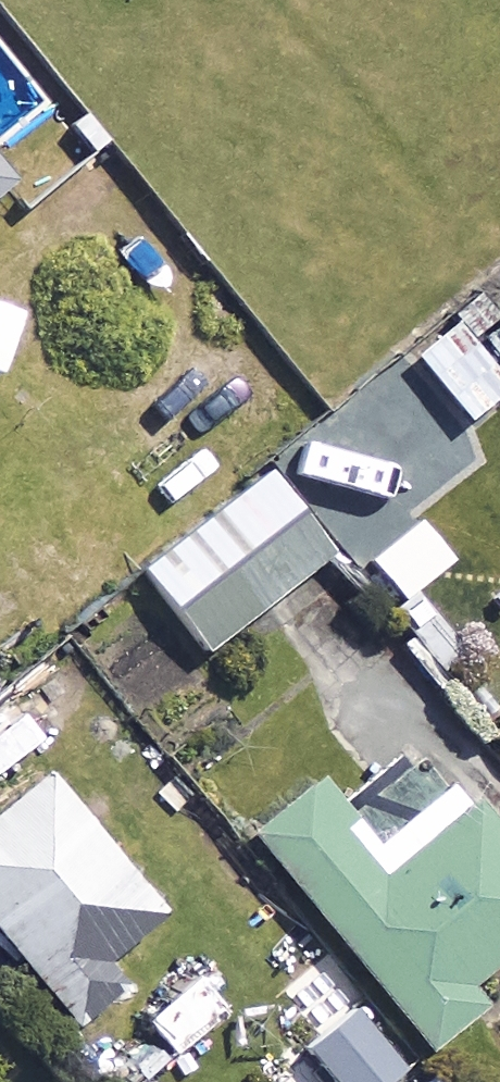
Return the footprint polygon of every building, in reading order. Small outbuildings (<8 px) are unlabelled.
[(478,299),(414,358),(472,421),(499,396),(499,375),(469,341),(495,317),(478,299)] [(454,452),(407,386),(376,408),(423,474),(454,452)] [(334,554),(270,472),(144,571),(208,652),(334,554)] [(454,558),(422,519),(372,560),(404,599),(454,558)] [(49,772),(0,813),(0,930),(78,1025),(127,985),(107,960),(165,913),(49,772)] [(316,783),(254,835),(432,1051),(485,1007),(469,988),(499,962),(499,835),(456,782),(372,851),(316,783)] [(357,1009),(308,1050),(335,1081),(388,1081),(406,1068),(357,1009)]
